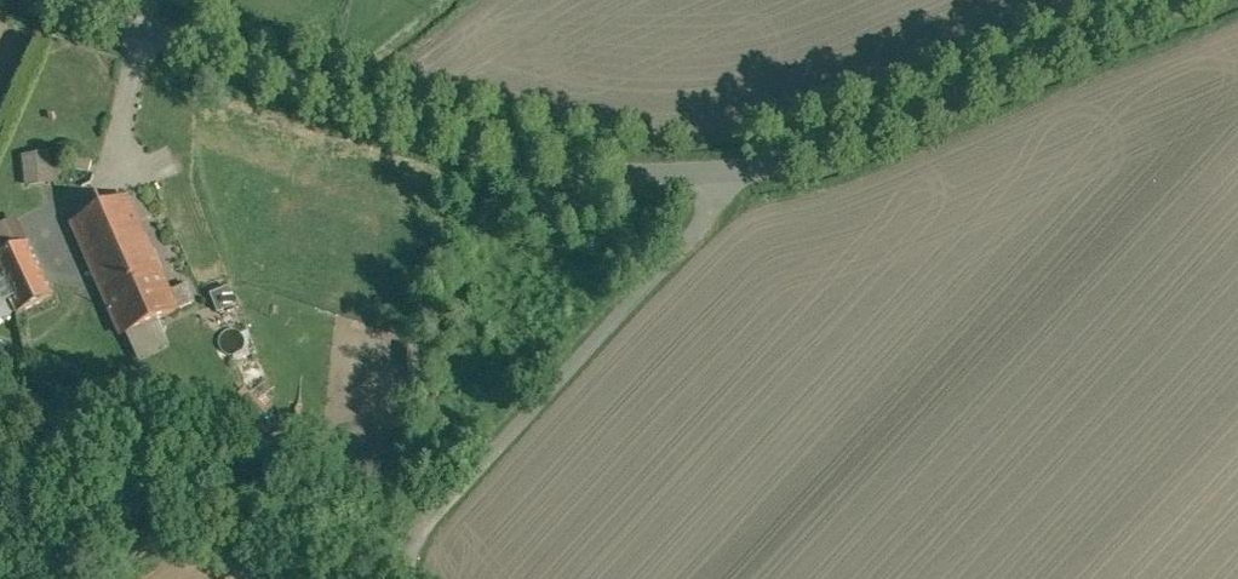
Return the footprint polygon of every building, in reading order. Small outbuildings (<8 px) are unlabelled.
[(46,132),(17,138),(21,157),(50,151),(46,132)] [(128,196),(72,222),(105,297),(107,296),(123,335),(194,302),(186,283),(168,291),(159,272),(161,271),(128,196)] [(0,241),(0,256),(25,245),(19,232),(0,241)] [(15,316),(48,299),(25,245),(0,256),(0,281),(15,316)] [(231,288),(213,293),(217,309),(235,304),(231,288)] [(246,387),(233,400),(255,423),(268,411),(246,387)]
